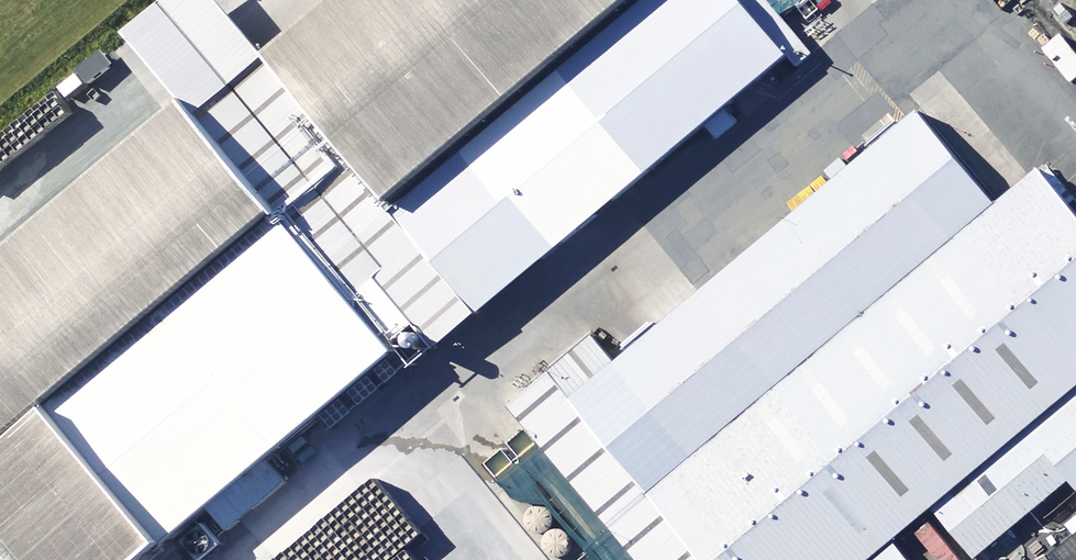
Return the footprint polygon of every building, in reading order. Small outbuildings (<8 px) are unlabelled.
[(432,359),(495,307),(413,209),(290,60),(241,0),(209,0),(165,37),(229,115),(432,359)] [(290,60),(413,209),(667,0),(364,0),(290,60)] [(495,307),(803,55),(757,0),(667,0),(413,209),(495,307)] [(0,303),(0,477),(69,559),(187,559),(432,359),(229,115),(0,303)] [(915,123),(571,406),(698,559),(886,559),(930,523),(1075,404),(1075,210),(1045,172),(992,216),(915,123)] [(571,406),(550,382),(511,414),(632,559),(698,559),(571,406)] [(930,523),(961,559),(985,559),(1063,496),(1075,511),(1075,404),(930,523)]
